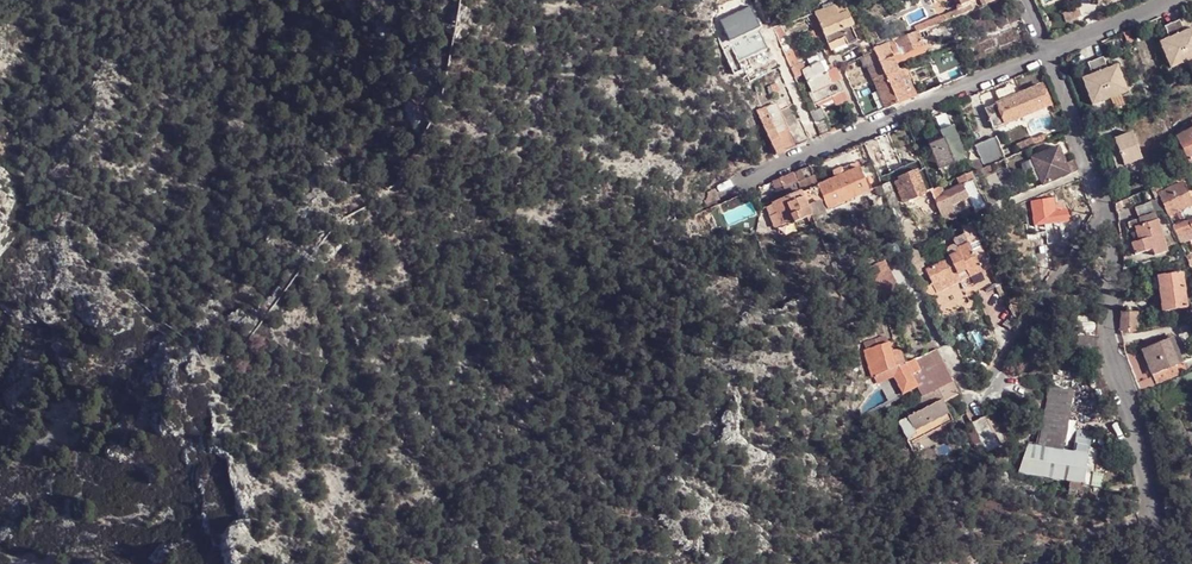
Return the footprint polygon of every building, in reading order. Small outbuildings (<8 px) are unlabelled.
[(974,0),(957,0),(960,8),(975,2),(974,0)] [(858,28),(848,2),(839,7),(837,2),(825,7),(827,11),(825,12),(824,11),(817,14),(828,42),(831,41),(835,49),(837,48),(840,57),(864,47),(856,29),(858,28)] [(970,6),(942,18),(945,22),(972,11),(970,6)] [(720,19),(737,65),(767,54),(750,8),(720,19)] [(1081,17),(1076,8),(1063,15),(1067,24),(1081,17)] [(914,29),(916,34),(924,30),(926,30),(945,22),(942,18),(914,29)] [(1166,27),(1171,39),(1160,43),(1172,70),(1191,62),(1191,31),(1187,33),(1181,21),(1166,27)] [(916,34),(921,48),(923,47),(923,44),(925,43),(924,39),(928,37),(924,30),(916,34)] [(916,34),(894,43),(896,46),(901,56),(921,48),(916,34)] [(785,37),(778,40),(784,53),(790,51),(785,37)] [(886,76),(895,72),(893,66),(886,49),(896,46),(894,43),(875,50),(876,53),(877,57),(882,68),(886,76)] [(886,49),(893,66),(902,62),(901,56),(896,46),(886,49)] [(923,53),(921,48),(901,56),(902,62),(923,53)] [(790,51),(784,53),(791,68),(797,66),(790,51)] [(873,71),(882,68),(877,57),(870,60),(873,71)] [(1105,58),(1097,61),(1111,99),(1128,93),(1118,66),(1109,70),(1105,58)] [(1093,75),(1083,79),(1093,106),(1111,99),(1097,61),(1089,64),(1093,75)] [(851,73),(859,70),(855,62),(848,65),(851,73)] [(811,93),(831,85),(826,75),(820,63),(806,70),(802,71),(811,93)] [(886,76),(882,68),(873,71),(870,72),(886,110),(898,105),(886,76)] [(861,75),(859,70),(851,73),(854,79),(861,75)] [(815,106),(833,98),(844,93),(834,71),(826,75),(831,85),(811,93),(810,94),(815,106)] [(915,98),(906,79),(899,81),(895,72),(886,76),(898,105),(915,98)] [(1041,87),(984,111),(991,131),(1049,107),(1041,87)] [(847,100),(844,93),(833,98),(836,106),(847,100)] [(778,100),(781,110),(789,108),(790,108),(787,98),(778,100)] [(757,112),(776,156),(785,153),(777,136),(788,131),(787,129),(779,110),(775,104),(757,112)] [(796,125),(789,108),(781,110),(779,110),(787,129),(796,125)] [(824,118),(820,108),(813,111),(810,112),(814,122),(824,118)] [(824,118),(814,122),(820,138),(831,133),(824,118)] [(937,171),(965,160),(951,127),(937,133),(941,141),(927,147),(937,171)] [(788,131),(777,136),(785,153),(795,148),(788,131)] [(1191,161),(1191,131),(1179,138),(1190,162),(1191,161)] [(1132,134),(1115,141),(1117,147),(1109,150),(1118,170),(1143,160),(1132,134)] [(885,136),(876,140),(881,156),(890,152),(885,136)] [(1028,152),(1049,143),(1047,139),(1026,146),(1028,152)] [(870,160),(881,156),(876,140),(865,145),(870,160)] [(995,141),(974,148),(984,170),(1003,162),(995,141)] [(861,146),(846,153),(853,173),(858,171),(867,167),(861,146)] [(1043,185),(1077,173),(1072,163),(1067,164),(1061,147),(1033,157),(1043,185)] [(911,161),(915,175),(917,174),(923,172),(917,158),(911,161)] [(896,172),(900,182),(915,175),(911,161),(906,163),(906,167),(896,172)] [(980,172),(982,171),(977,163),(967,167),(972,176),(980,172)] [(868,193),(858,171),(853,173),(816,188),(801,194),(807,210),(823,203),(826,210),(868,193)] [(917,174),(926,194),(930,192),(932,191),(929,180),(925,171),(923,172),(917,174)] [(990,191),(980,172),(972,176),(970,176),(961,180),(945,186),(932,191),(930,192),(935,203),(935,204),(938,210),(944,225),(945,227),(956,222),(954,219),(951,210),(968,203),(972,212),(974,218),(986,213),(982,201),(981,202),(979,197),(990,191)] [(793,174),(779,181),(782,190),(797,185),(793,174)] [(926,194),(917,174),(915,175),(920,188),(916,190),(919,196),(921,197),(926,194)] [(892,175),(879,180),(881,187),(885,197),(899,191),(896,183),(892,175)] [(915,175),(900,182),(904,194),(906,194),(916,190),(920,188),(915,175)] [(940,176),(929,180),(932,191),(945,186),(940,176)] [(816,188),(814,180),(798,186),(801,194),(816,188)] [(904,194),(900,182),(896,183),(899,191),(900,196),(904,194)] [(1183,184),(1163,193),(1159,195),(1162,202),(1166,211),(1169,216),(1191,206),(1191,204),(1183,184)] [(785,201),(801,194),(798,186),(797,185),(782,190),(785,201)] [(879,199),(885,197),(881,187),(876,190),(879,199)] [(910,201),(921,197),(919,196),(916,190),(906,194),(910,201)] [(801,194),(785,201),(775,206),(779,214),(775,216),(773,209),(763,212),(768,223),(770,222),(771,224),(778,221),(780,228),(793,223),(791,217),(807,211),(807,210),(801,194)] [(1166,211),(1162,202),(1154,203),(1152,201),(1137,208),(1137,210),(1141,219),(1166,211)] [(968,203),(951,210),(954,219),(972,212),(968,203)] [(1033,228),(1052,226),(1066,224),(1064,216),(1062,216),(1055,217),(1054,209),(1053,203),(1030,207),(1033,228)] [(717,206),(702,213),(710,233),(725,227),(717,206)] [(1062,207),(1054,209),(1055,217),(1062,216),(1062,207)] [(1179,224),(1176,217),(1170,220),(1174,226),(1179,224)] [(1181,245),(1191,241),(1191,218),(1179,224),(1174,226),(1174,228),(1177,236),(1181,245)] [(1138,227),(1142,241),(1150,239),(1162,236),(1158,221),(1138,227)] [(968,246),(982,277),(993,272),(972,226),(961,230),(964,238),(968,246)] [(1162,236),(1150,239),(1154,250),(1155,256),(1167,253),(1162,236)] [(964,238),(954,243),(958,252),(968,246),(964,238)] [(1154,250),(1150,239),(1142,241),(1131,245),(1135,255),(1154,250)] [(1058,242),(1054,248),(1054,257),(1058,262),(1070,248),(1058,242)] [(936,296),(982,277),(968,246),(958,252),(956,252),(954,250),(951,250),(948,252),(947,255),(950,262),(926,273),(932,288),(936,296)] [(925,269),(916,249),(907,252),(916,273),(925,269)] [(1187,309),(1182,273),(1167,275),(1169,287),(1159,288),(1162,312),(1185,309),(1187,309)] [(1169,287),(1167,275),(1156,277),(1159,288),(1169,287)] [(924,291),(929,300),(936,296),(932,288),(924,291)] [(1187,319),(1185,309),(1162,312),(1163,322),(1187,319)] [(1138,315),(1121,314),(1120,332),(1121,332),(1138,329),(1138,315)] [(1081,338),(1095,339),(1096,318),(1083,317),(1073,316),(1072,353),(1081,353),(1081,338)] [(1172,337),(1167,339),(1168,341),(1178,367),(1183,365),(1172,337)] [(1094,354),(1095,339),(1081,338),(1081,353),(1094,354)] [(1143,347),(1144,351),(1159,344),(1158,341),(1143,347)] [(1178,367),(1168,341),(1159,344),(1144,351),(1155,376),(1156,375),(1158,382),(1181,374),(1178,367)] [(860,349),(869,383),(887,376),(897,372),(897,371),(893,356),(887,358),(884,348),(883,349),(882,342),(860,349)] [(893,345),(890,347),(893,356),(897,371),(900,370),(893,345)] [(890,347),(884,348),(887,358),(893,356),(890,347)] [(1135,353),(1126,355),(1131,370),(1139,394),(1149,391),(1145,380),(1135,353)] [(949,386),(933,355),(903,369),(915,391),(921,401),(935,393),(949,386)] [(915,391),(903,369),(900,370),(897,371),(897,372),(887,376),(890,382),(894,387),(881,395),(888,407),(915,391)] [(1183,378),(1188,385),(1191,383),(1191,374),(1183,378)] [(887,376),(871,383),(873,389),(890,382),(887,376)] [(1149,391),(1156,388),(1151,377),(1145,380),(1149,391)] [(941,404),(942,405),(956,398),(949,386),(935,393),(941,404)] [(1049,388),(1038,448),(1061,452),(1073,393),(1049,388)] [(921,401),(926,411),(941,404),(935,393),(921,401)] [(906,422),(913,434),(946,416),(942,405),(941,404),(926,411),(906,422)] [(913,434),(917,443),(952,424),(946,416),(913,434)] [(984,418),(971,425),(982,445),(989,457),(1001,449),(984,418)] [(910,447),(917,443),(913,434),(906,422),(899,427),(910,447)] [(1076,434),(1074,443),(1087,445),(1089,436),(1076,434)] [(1074,443),(1072,454),(1085,456),(1086,449),(1087,445),(1074,443)] [(983,459),(989,457),(982,445),(976,448),(983,459)] [(1080,487),(1085,456),(1072,454),(1061,452),(1038,448),(1024,446),(1013,476),(1080,487)] [(1080,487),(1087,489),(1090,451),(1086,449),(1085,456),(1080,487)] [(1104,461),(1095,459),(1095,457),(1093,453),(1090,451),(1087,489),(1099,491),(1104,461)]
